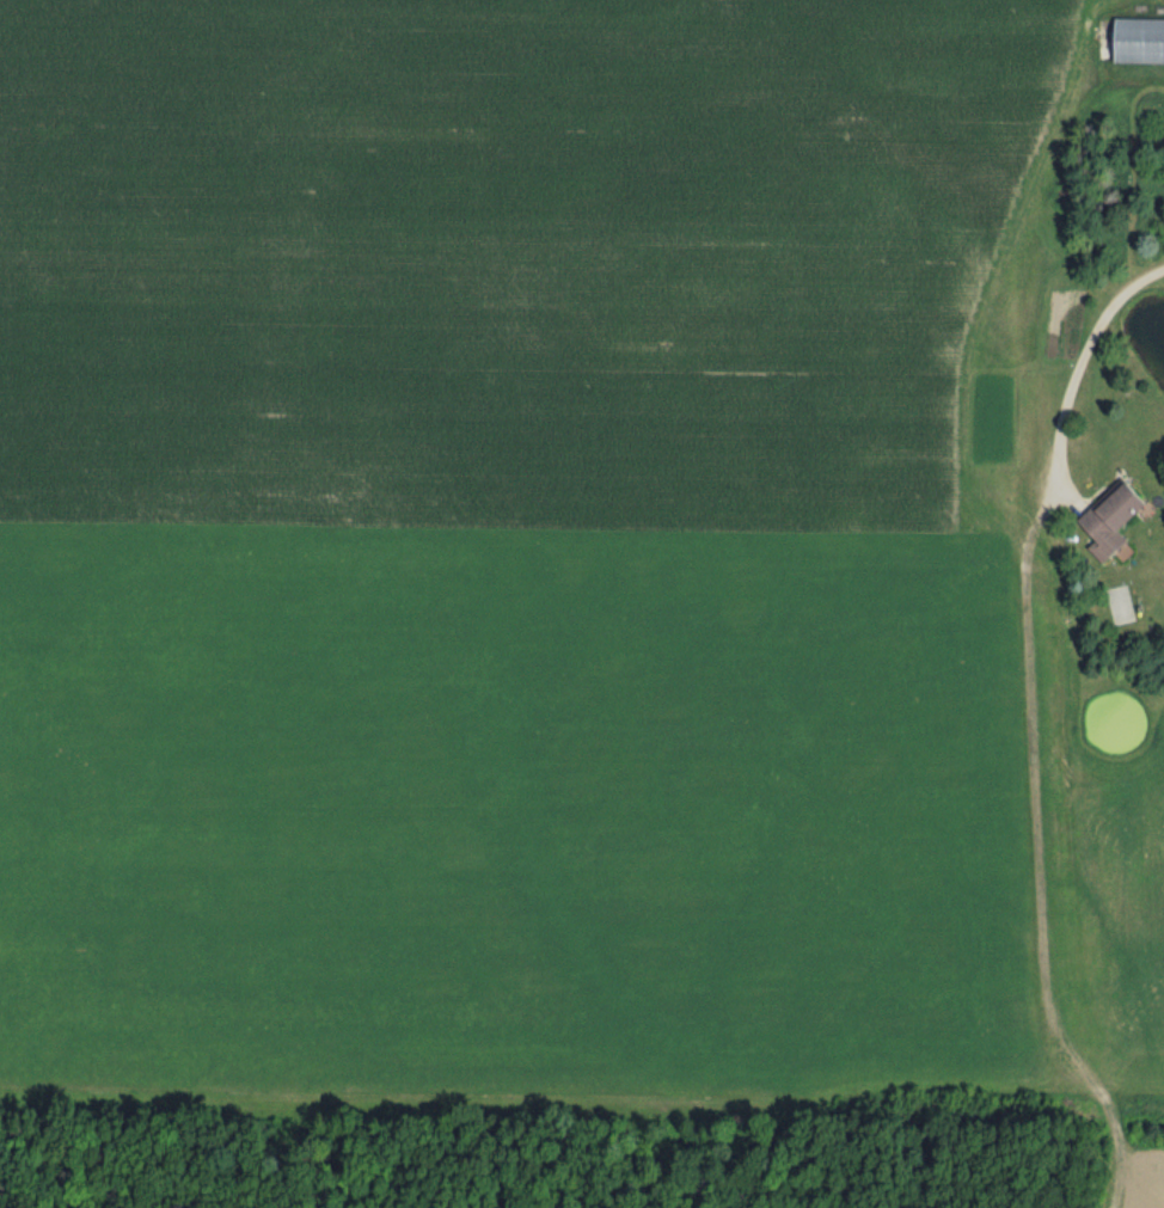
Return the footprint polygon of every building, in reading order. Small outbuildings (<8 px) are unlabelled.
[(1163,63),(1163,18),(1121,18),(1121,63),(1163,63)] [(1081,520),(1099,542),(1093,547),(1107,564),(1134,543),(1125,532),(1158,506),(1134,477),(1081,520)]
